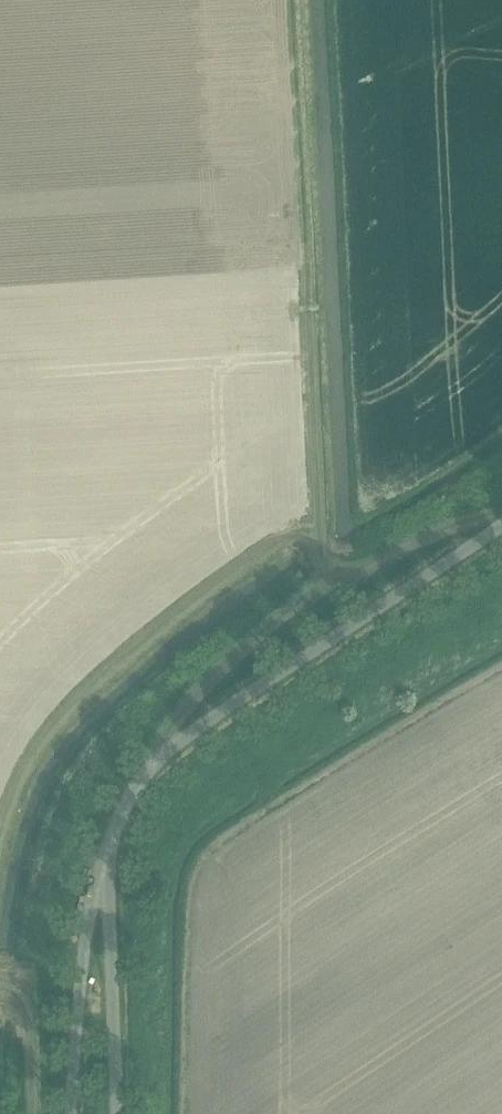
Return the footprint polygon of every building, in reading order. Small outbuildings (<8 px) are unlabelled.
[(222,706),(248,692),(241,678),(215,692),(222,706)]
